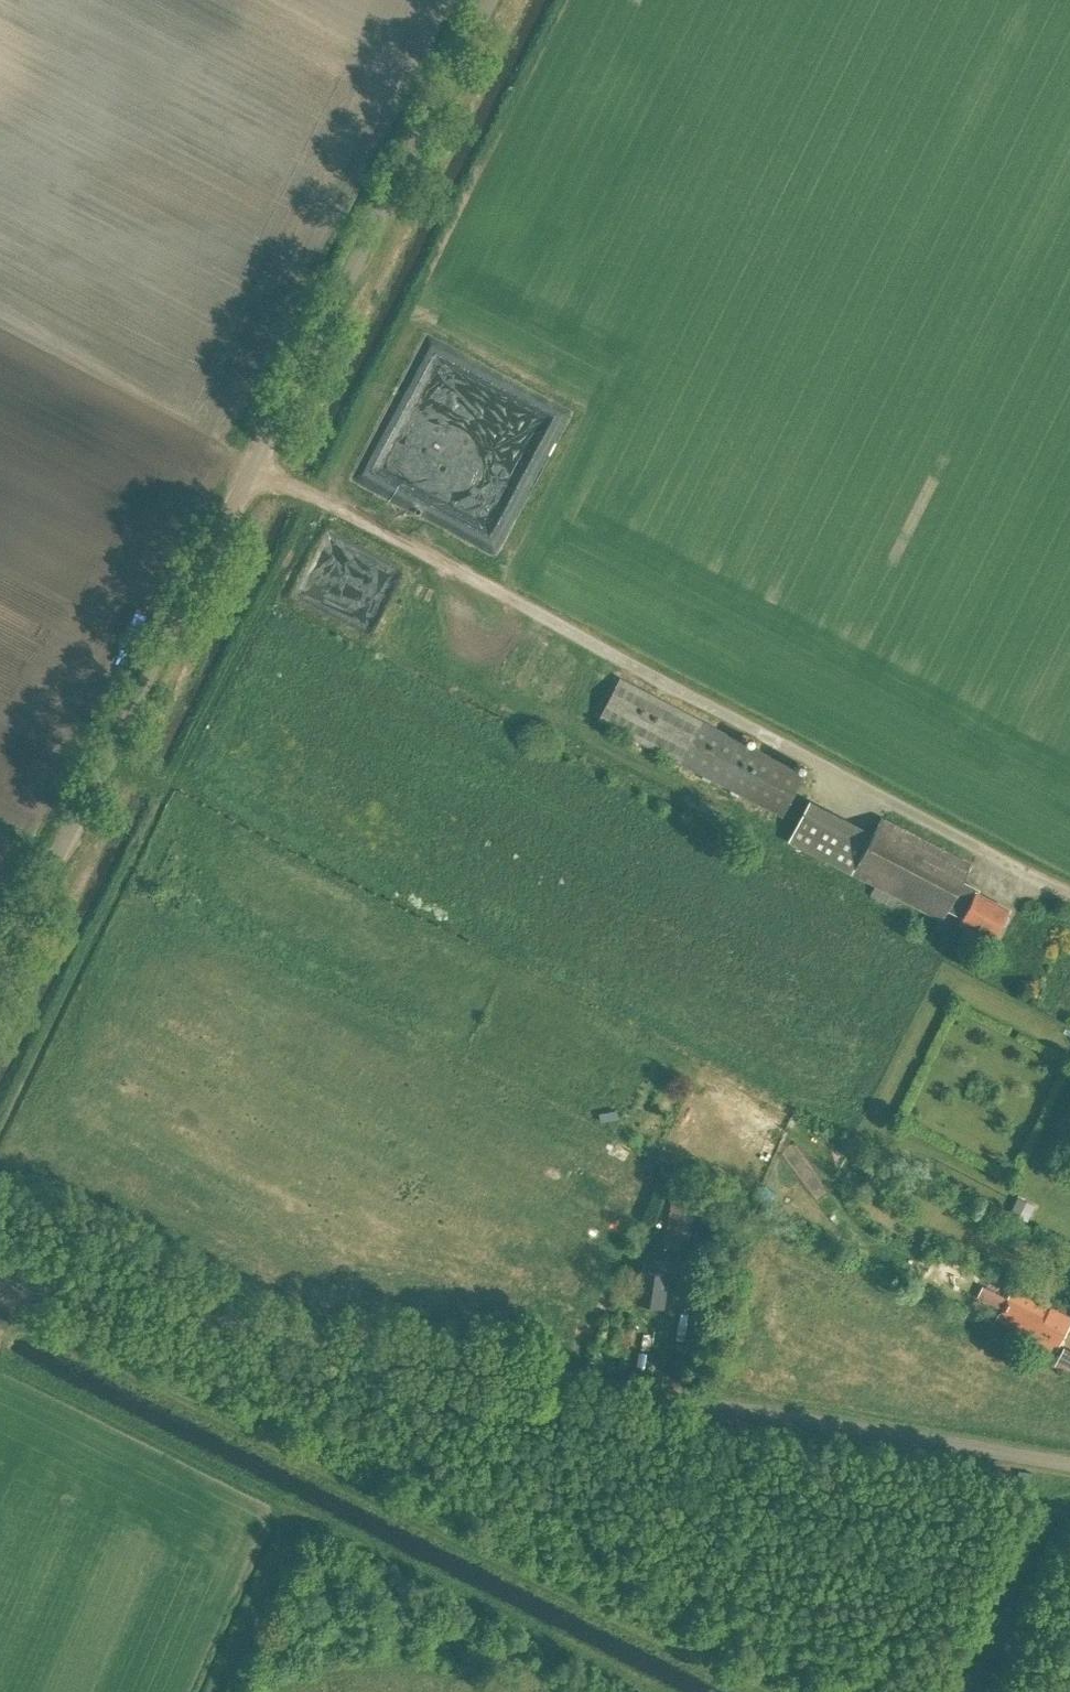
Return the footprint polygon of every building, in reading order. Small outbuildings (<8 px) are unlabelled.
[(396,594),(406,570),(366,553),(359,569),(348,564),(340,582),(374,596),(378,586),(396,594)] [(598,720),(783,817),(805,775),(619,679),(598,720)] [(995,939),(1010,910),(978,893),(980,889),(965,881),(974,864),(883,817),(874,835),(853,874),(944,921),(949,911),(963,918),(959,924),(977,933),(978,930),(995,939)] [(1017,1198),(1010,1213),(1027,1221),(1034,1206),(1017,1198)] [(673,1200),(665,1247),(686,1250),(694,1203),(673,1200)] [(680,1295),(682,1277),(642,1271),(637,1304),(662,1307),(664,1293),(680,1295)] [(1069,1326),(1069,1318),(1050,1307),(1048,1311),(1012,1291),(996,1319),(1055,1352),(1069,1326)] [(1069,1369),(1069,1352),(1062,1348),(1055,1361),(1069,1369)]
